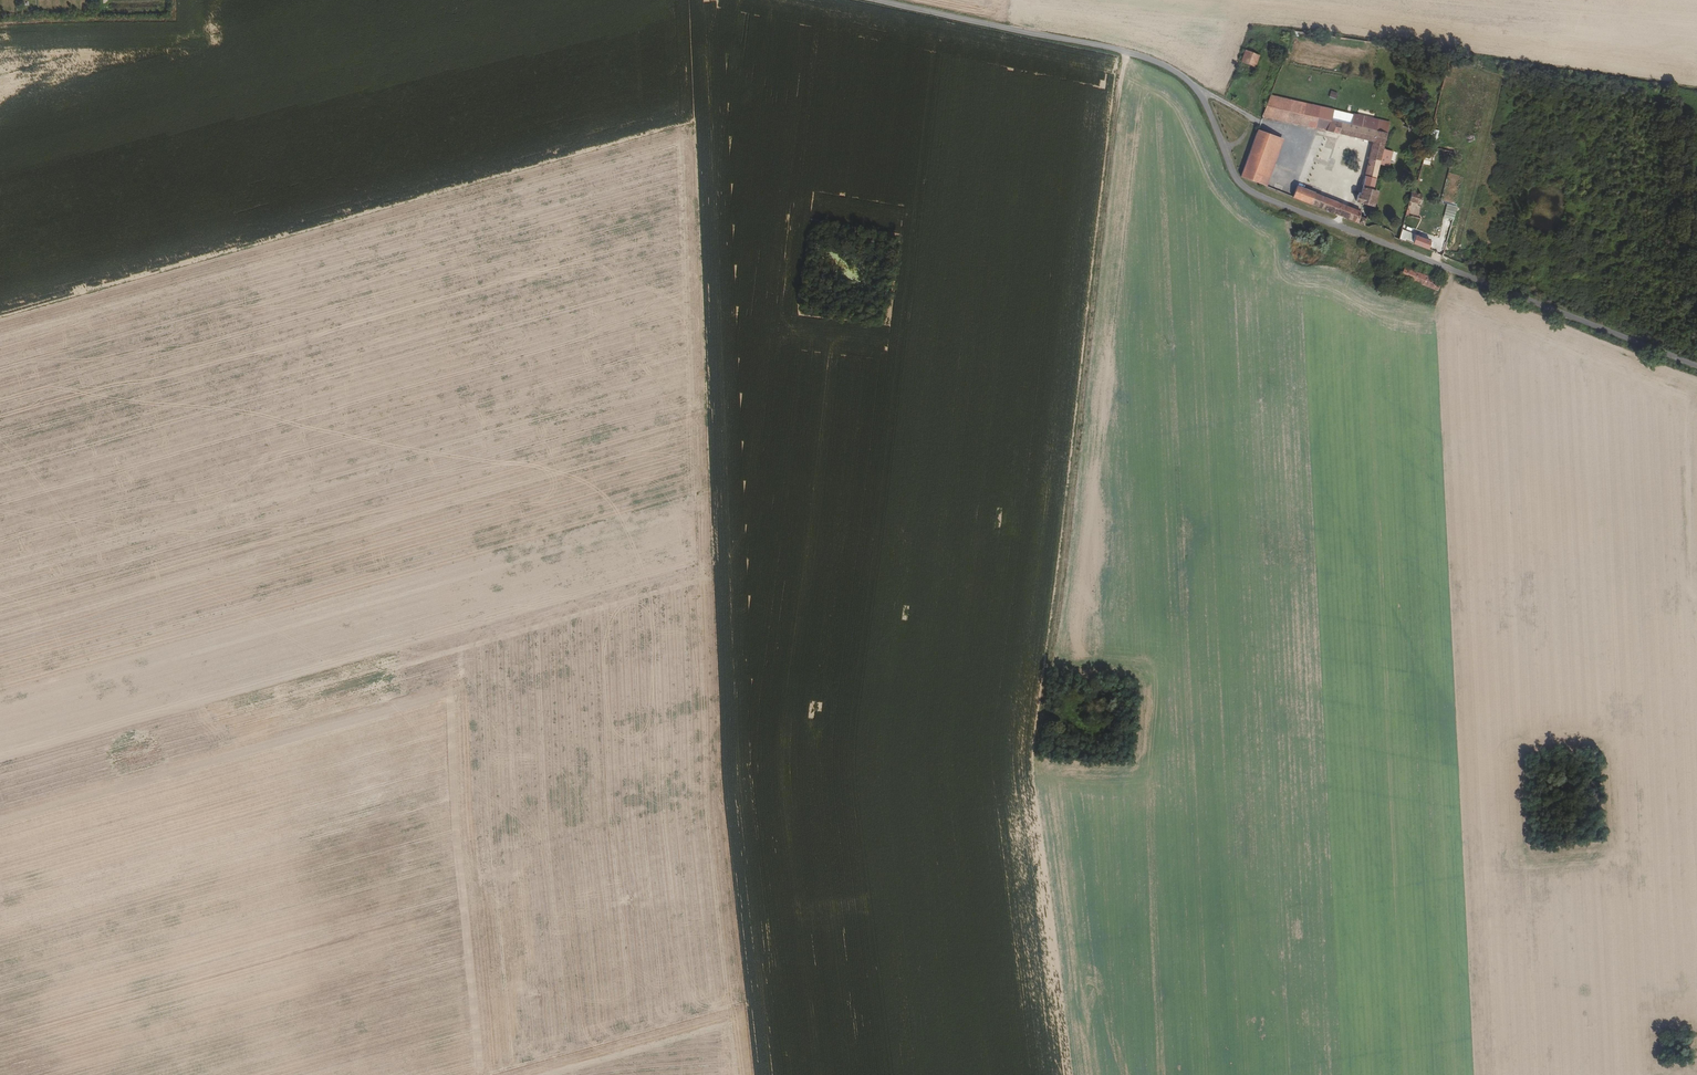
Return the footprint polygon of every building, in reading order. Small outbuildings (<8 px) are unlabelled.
[(1249,56),(1238,84),(1252,88),(1268,44),(1258,40),(1256,40),(1249,56)] [(1331,91),(1329,97),(1336,99),(1337,93),(1331,91)] [(1264,118),(1323,133),(1330,112),(1272,97),(1264,118)] [(1356,202),(1372,207),(1376,193),(1372,192),(1389,126),(1330,112),(1323,133),(1374,145),(1362,194),(1358,193),(1356,202)] [(1282,142),(1258,133),(1242,175),(1242,177),(1265,185),(1282,142)] [(1294,196),(1311,203),(1315,194),(1298,187),(1294,196)] [(1417,200),(1420,194),(1414,192),(1411,191),(1407,202),(1419,205),(1419,201),(1417,200)] [(1322,196),(1315,194),(1311,203),(1318,206),(1322,196)] [(1341,204),(1322,196),(1318,206),(1337,213),(1341,204)] [(1346,206),(1341,204),(1337,213),(1342,215),(1346,206)] [(1454,220),(1457,206),(1446,204),(1443,218),(1454,220)] [(1360,211),(1346,206),(1342,215),(1363,224),(1365,218),(1368,218),(1371,210),(1363,207),(1360,211)] [(1397,236),(1425,247),(1428,240),(1407,232),(1406,233),(1399,230),(1397,236)] [(1437,275),(1438,273),(1403,261),(1402,263),(1400,262),(1399,265),(1401,266),(1399,270),(1434,283),(1436,278),(1438,279),(1439,275),(1437,275)] [(1393,272),(1389,285),(1393,287),(1398,274),(1393,272)] [(1432,301),(1437,289),(1432,287),(1428,300),(1432,301)]
